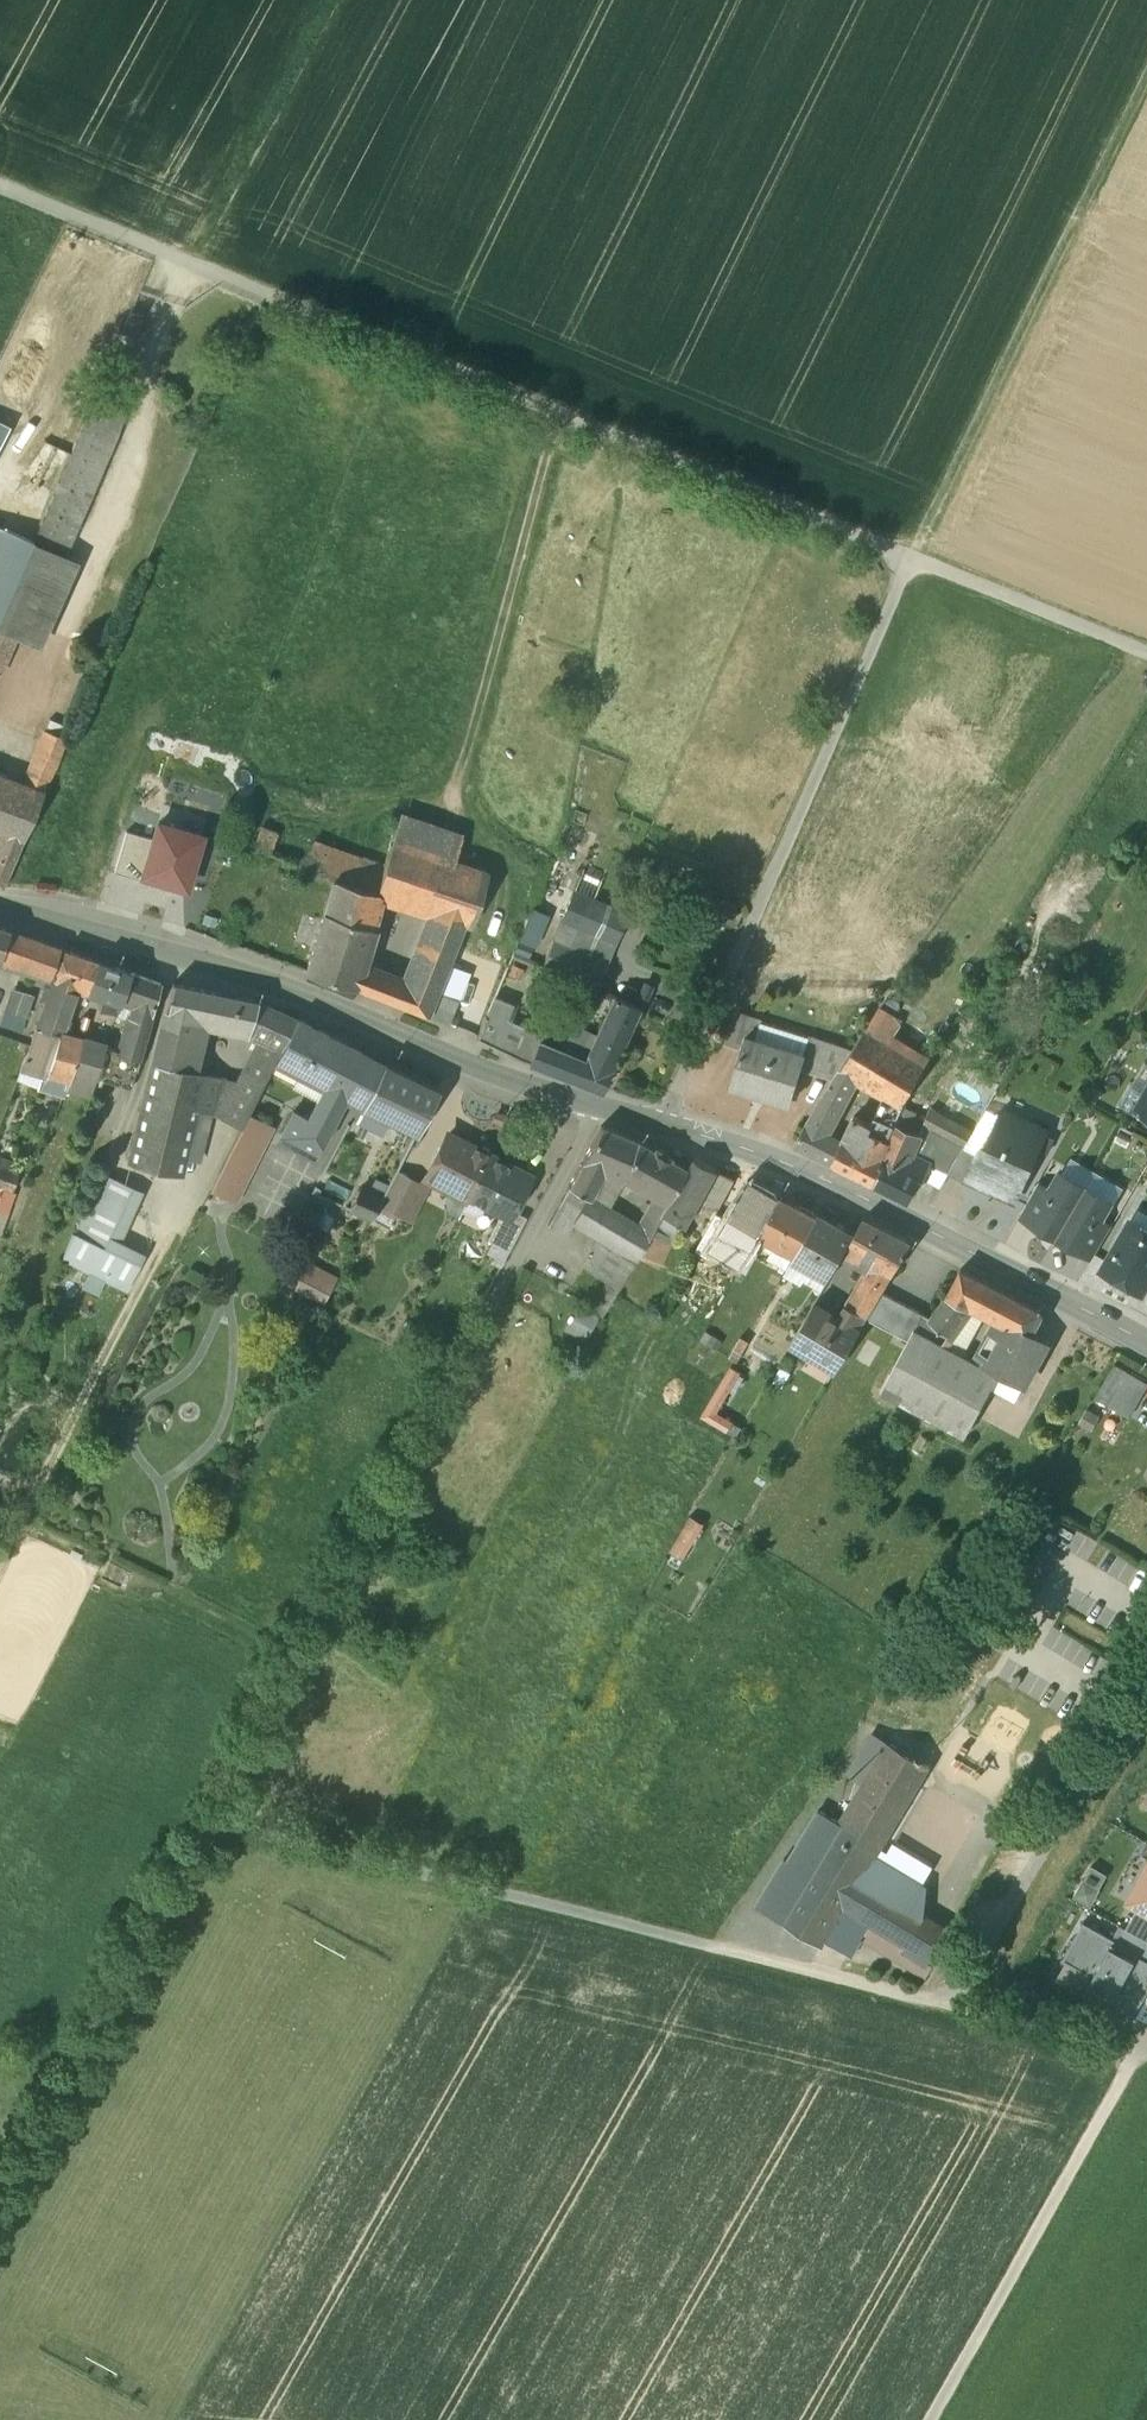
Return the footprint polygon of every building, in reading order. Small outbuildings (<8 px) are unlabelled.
[(0,617),(0,692),(22,640),(42,649),(78,561),(69,555),(132,405),(96,390),(32,541),(0,617)] [(32,541),(0,528),(0,617),(32,541)] [(46,731),(28,772),(34,775),(50,782),(68,740),(46,731)] [(0,775),(0,830),(4,832),(25,840),(46,792),(29,786),(0,775)] [(50,782),(34,775),(29,786),(46,792),(50,782)] [(399,814),(390,843),(429,856),(451,863),(461,834),(399,814)] [(280,835),(243,820),(235,840),(272,855),(280,835)] [(144,875),(187,887),(202,835),(159,823),(154,840),(144,875)] [(2,894),(10,876),(9,876),(25,840),(4,832),(0,842),(0,894),(2,894)] [(144,875),(154,840),(126,832),(114,873),(142,881),(144,875)] [(270,861),(332,882),(333,878),(375,892),(384,863),(318,841),(316,847),(280,835),(272,855),(270,861)] [(384,863),(375,892),(378,893),(414,904),(414,902),(415,903),(430,858),(429,857),(429,856),(390,843),(384,863)] [(451,863),(429,856),(429,857),(430,858),(415,903),(414,902),(414,904),(434,911),(462,920),(472,923),(488,875),(451,863)] [(332,882),(324,911),(370,926),(378,893),(375,892),(333,878),(332,882)] [(561,921),(616,943),(628,912),(573,890),(561,921)] [(531,909),(527,919),(512,955),(526,961),(533,945),(534,946),(547,916),(531,909)] [(370,926),(324,911),(306,971),(354,986),(359,968),(370,926)] [(399,982),(392,1001),(426,1014),(436,987),(462,920),(434,911),(407,980),(400,977),(399,982)] [(0,927),(0,957),(18,964),(27,937),(0,927)] [(59,948),(27,937),(18,964),(41,972),(51,975),(59,948)] [(607,961),(554,939),(542,966),(559,973),(565,958),(601,974),(607,961)] [(111,966),(64,949),(38,1026),(61,1034),(78,985),(86,988),(85,989),(102,996),(111,966)] [(601,974),(565,958),(559,973),(595,988),(601,974)] [(131,972),(111,966),(102,996),(121,1003),(131,972)] [(399,982),(359,968),(354,986),(392,1001),(399,982)] [(161,983),(131,972),(121,1003),(132,1007),(133,1001),(154,1008),(161,983)] [(236,997),(172,983),(154,1062),(179,1068),(180,1066),(192,1016),(231,1025),(236,997)] [(21,1033),(35,995),(13,987),(0,1022),(0,1025),(21,1033)] [(454,994),(436,987),(426,1014),(443,1021),(454,994)] [(121,1003),(102,996),(99,1007),(117,1013),(121,1003)] [(542,1034),(507,1019),(513,1004),(495,996),(486,1017),(485,1016),(476,1038),(529,1063),(539,1040),(540,1040),(542,1034)] [(540,1040),(539,1040),(529,1063),(601,1090),(638,1007),(613,996),(595,1036),(584,1059),(563,1050),(540,1040)] [(258,1002),(236,997),(231,1025),(248,1032),(258,1002)] [(132,1007),(120,1052),(140,1058),(154,1008),(133,1001),(132,1007)] [(296,1019),(258,1002),(248,1032),(263,1039),(241,1082),(229,1107),(230,1107),(249,1113),(275,1060),(296,1019)] [(878,1010),(865,1029),(885,1041),(896,1021),(878,1010)] [(760,1019),(736,1011),(724,1044),(740,1049),(744,1036),(754,1039),(760,1019)] [(384,1064),(296,1019),(275,1060),(325,1086),(321,1093),(308,1118),(329,1129),(346,1095),(364,1104),(384,1064)] [(38,1026),(36,1025),(29,1051),(74,1064),(81,1040),(61,1034),(38,1026)] [(595,1036),(574,1027),(563,1050),(584,1059),(595,1036)] [(852,1050),(840,1068),(855,1078),(892,1098),(900,1103),(924,1064),(885,1041),(865,1029),(852,1050)] [(754,1039),(744,1036),(740,1049),(729,1084),(790,1104),(801,1070),(805,1056),(803,1055),(754,1039)] [(852,1050),(809,1036),(803,1055),(805,1056),(801,1070),(833,1079),(840,1068),(852,1050)] [(105,1046),(81,1040),(74,1064),(79,1065),(98,1070),(105,1046)] [(74,1064),(29,1051),(25,1066),(68,1079),(74,1064)] [(179,1068),(154,1062),(148,1084),(161,1087),(213,1102),(229,1107),(241,1082),(180,1066),(179,1068)] [(438,1089),(385,1064),(384,1064),(364,1104),(363,1105),(389,1118),(417,1131),(438,1089)] [(98,1070),(79,1065),(77,1075),(95,1081),(98,1070)] [(68,1079),(25,1066),(19,1087),(61,1099),(68,1079)] [(855,1078),(840,1068),(833,1079),(823,1094),(839,1104),(855,1078)] [(161,1087),(148,1084),(131,1162),(184,1175),(196,1110),(158,1099),(161,1087)] [(213,1102),(161,1087),(158,1099),(196,1110),(209,1113),(213,1102)] [(1144,1094),(1146,1096),(1138,1110),(1146,1115),(1146,1089),(1144,1094)] [(823,1094),(814,1109),(807,1121),(829,1133),(839,1104),(823,1094)] [(892,1098),(880,1120),(892,1123),(894,1120),(898,1114),(904,1105),(900,1103),(892,1098)] [(389,1118),(363,1105),(355,1122),(357,1122),(382,1134),(389,1118)] [(919,1112),(904,1105),(898,1114),(894,1120),(892,1123),(920,1135),(924,1123),(931,1109),(922,1105),(919,1112)] [(249,1113),(230,1107),(225,1120),(226,1120),(241,1127),(249,1113)] [(972,1133),(931,1109),(924,1123),(963,1147),(972,1133)] [(308,1118),(296,1111),(285,1134),(284,1133),(283,1136),(316,1153),(329,1129),(308,1118)] [(241,1127),(218,1172),(241,1184),(271,1127),(269,1125),(268,1126),(248,1116),(250,1113),(249,1113),(241,1127)] [(1045,1143),(1000,1117),(977,1156),(965,1177),(1010,1203),(1045,1143)] [(861,1149),(880,1159),(892,1123),(880,1120),(872,1118),(861,1149)] [(829,1133),(807,1121),(795,1143),(818,1155),(829,1133)] [(637,1141),(604,1122),(576,1172),(595,1182),(599,1176),(609,1156),(625,1166),(637,1141)] [(920,1135),(892,1123),(880,1159),(904,1170),(912,1153),(920,1135)] [(947,1175),(963,1147),(924,1123),(920,1135),(912,1153),(927,1161),(928,1166),(923,1177),(938,1189),(947,1175)] [(861,1149),(829,1133),(818,1155),(874,1183),(885,1164),(879,1161),(880,1159),(861,1149)] [(489,1156),(447,1135),(424,1179),(466,1201),(489,1157),(489,1156)] [(686,1167),(638,1140),(637,1141),(625,1166),(672,1193),(686,1167)] [(977,1156),(963,1147),(947,1175),(961,1183),(965,1177),(977,1156)] [(904,1170),(880,1159),(879,1161),(885,1164),(874,1183),(908,1199),(920,1176),(923,1177),(928,1166),(927,1161),(912,1153),(904,1170)] [(609,1156),(599,1176),(615,1184),(620,1177),(648,1192),(668,1203),(672,1193),(625,1166),(609,1156)] [(528,1177),(489,1157),(469,1195),(502,1212),(508,1215),(511,1209),(528,1177)] [(714,1169),(692,1158),(668,1203),(662,1214),(681,1224),(683,1226),(714,1169)] [(3,1211),(20,1172),(0,1163),(0,1209),(3,1211)] [(241,1184),(218,1172),(210,1189),(234,1199),(241,1184)] [(595,1182),(576,1172),(569,1186),(587,1196),(595,1182)] [(1033,1220),(1032,1222),(1056,1236),(1085,1186),(1061,1172),(1052,1189),(1033,1220)] [(424,1188),(395,1173),(383,1196),(395,1202),(392,1208),(409,1217),(424,1188)] [(95,1178),(71,1232),(75,1234),(88,1205),(103,1212),(116,1219),(128,1193),(95,1178)] [(1039,1181),(1021,1213),(1033,1220),(1052,1189),(1039,1181)] [(569,1186),(561,1197),(580,1208),(587,1196),(569,1186)] [(1085,1186),(1056,1236),(1080,1250),(1081,1248),(1100,1217),(1109,1200),(1085,1186)] [(359,1188),(348,1209),(371,1219),(378,1206),(382,1198),(359,1188)] [(631,1222),(651,1234),(654,1228),(662,1214),(668,1203),(648,1192),(631,1222)] [(395,1202),(383,1196),(382,1198),(378,1206),(390,1212),(392,1208),(395,1202)] [(631,1222),(587,1196),(580,1208),(573,1220),(597,1234),(637,1258),(651,1234),(631,1222)] [(780,1196),(759,1233),(795,1252),(817,1214),(780,1196)] [(580,1208),(561,1197),(543,1227),(561,1238),(573,1220),(580,1208)] [(103,1212),(88,1205),(75,1234),(77,1235),(72,1245),(83,1251),(88,1240),(90,1241),(103,1212)] [(508,1215),(502,1212),(487,1240),(509,1251),(526,1217),(511,1209),(508,1215)] [(116,1219),(103,1212),(90,1241),(103,1248),(108,1238),(116,1219)] [(662,1214),(654,1228),(667,1235),(673,1238),(681,1224),(662,1214)] [(853,1235),(817,1214),(795,1252),(791,1258),(828,1278),(846,1248),(853,1235)] [(1100,1217),(1081,1248),(1093,1255),(1112,1224),(1100,1217)] [(911,1242),(864,1218),(853,1235),(846,1248),(861,1256),(872,1262),(893,1273),(911,1242)] [(1129,1223),(1103,1268),(1116,1276),(1123,1275),(1144,1287),(1146,1281),(1146,1232),(1145,1233),(1129,1223)] [(753,1243),(724,1227),(702,1266),(730,1283),(753,1243)] [(667,1235),(654,1228),(651,1234),(637,1258),(630,1270),(643,1278),(667,1235)] [(145,1254),(108,1238),(103,1248),(90,1241),(88,1240),(83,1251),(72,1245),(77,1235),(75,1234),(71,1232),(64,1249),(100,1265),(96,1274),(131,1287),(145,1254)] [(637,1258),(597,1234),(578,1267),(597,1279),(618,1290),(630,1270),(637,1258)] [(339,1275),(309,1259),(294,1289),(323,1305),(339,1275)] [(893,1273),(872,1262),(847,1305),(868,1316),(882,1292),(887,1283),(893,1273)] [(1001,1290),(961,1268),(942,1303),(932,1318),(930,1322),(949,1335),(967,1308),(977,1312),(979,1309),(989,1314),(1001,1290)] [(618,1290),(597,1279),(582,1308),(603,1319),(618,1290)] [(1013,1296),(1001,1290),(989,1314),(996,1318),(999,1320),(1013,1296)] [(923,1314),(882,1292),(868,1316),(866,1319),(908,1341),(914,1330),(923,1314)] [(1041,1310),(1013,1296),(999,1320),(996,1318),(978,1351),(989,1357),(986,1363),(1000,1370),(1025,1383),(1046,1344),(1028,1334),(1041,1310)] [(840,1317),(814,1302),(791,1341),(837,1369),(866,1319),(868,1316),(847,1305),(840,1317)] [(932,1318),(923,1314),(914,1330),(942,1345),(949,1335),(930,1322),(932,1318)] [(914,1330),(908,1341),(881,1393),(964,1437),(1000,1370),(986,1363),(983,1367),(942,1345),(914,1330)] [(719,1341),(704,1332),(699,1341),(714,1350),(719,1341)] [(1092,1395),(1110,1405),(1128,1371),(1113,1364),(1092,1395)] [(1110,1405),(1131,1417),(1146,1387),(1146,1383),(1128,1371),(1110,1405)] [(757,1388),(743,1381),(715,1432),(741,1448),(750,1431),(736,1423),(757,1388)] [(1095,1570),(1137,1591),(1146,1571),(1105,1550),(1095,1570)] [(841,1821),(823,1852),(820,1851),(807,1873),(809,1874),(782,1919),(781,1919),(781,1920),(822,1945),(824,1942),(823,1942),(825,1939),(845,1906),(863,1877),(930,1765),(890,1741),(841,1821)] [(821,1809),(790,1859),(786,1857),(757,1904),(781,1919),(782,1919),(809,1874),(807,1873),(820,1851),(823,1852),(841,1821),(821,1809)] [(1092,1905),(1109,1874),(1093,1865),(1075,1896),(1092,1905)] [(1126,1905),(1137,1912),(1146,1917),(1146,1866),(1126,1905)] [(905,1903),(863,1877),(845,1906),(908,1944),(909,1945),(919,1928),(898,1915),(905,1903)] [(949,1929),(905,1903),(898,1915),(919,1928),(909,1945),(908,1944),(904,1949),(928,1964),(929,1962),(949,1929)] [(908,1944),(845,1906),(825,1939),(852,1956),(862,1939),(927,1978),(934,1966),(929,1962),(928,1964),(904,1949),(908,1944)] [(1137,1912),(1127,1931),(1146,1942),(1146,1917),(1137,1912)] [(1146,1976),(1146,1958),(1113,1939),(1084,1923),(1063,1959),(1090,1974),(1081,1990),(1112,2008),(1115,2003),(1135,2014),(1146,1992),(1146,1979),(1146,1978),(1146,1976)] [(1127,1931),(1120,1927),(1113,1939),(1146,1958),(1146,1942),(1127,1931)]
